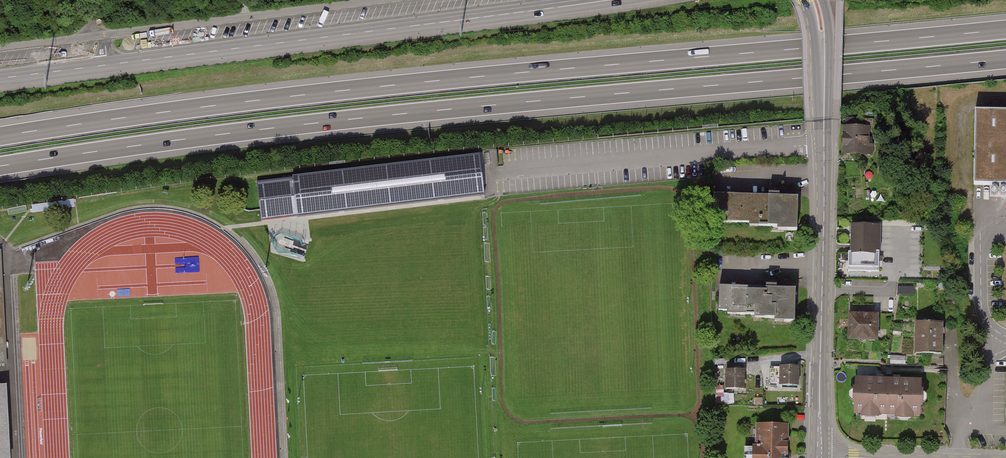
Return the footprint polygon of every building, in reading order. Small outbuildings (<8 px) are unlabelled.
[(976,113),(974,187),(1005,188),(1005,114),(976,113)] [(863,120),(845,119),(844,136),(844,152),(870,153),(870,130),(863,130),(863,120)] [(485,195),(480,153),(292,175),(254,179),(259,222),(292,218),(297,217),(485,195)] [(769,200),(714,198),(713,219),(732,220),(732,223),(759,223),(759,226),(787,227),(787,231),(797,231),(798,198),(774,198),(769,198),(769,200)] [(878,226),(852,226),(852,271),(878,271),(878,226)] [(795,322),(796,288),(771,288),(765,288),(765,291),(720,289),(719,311),(737,312),(737,316),(754,316),(766,316),(765,319),(785,319),(785,322),(795,322)] [(876,315),(850,315),(850,340),(876,340),(876,315)] [(943,323),(914,323),(914,354),(943,354),(943,323)] [(798,386),(799,367),(775,366),(774,385),(798,386)] [(743,389),(744,372),(728,371),(727,389),(743,389)] [(888,381),(854,380),(853,413),(919,415),(921,382),(888,381)] [(0,389),(0,457),(10,457),(6,389),(0,389)] [(788,424),(753,423),(753,457),(787,457),(787,456),(788,424)]
